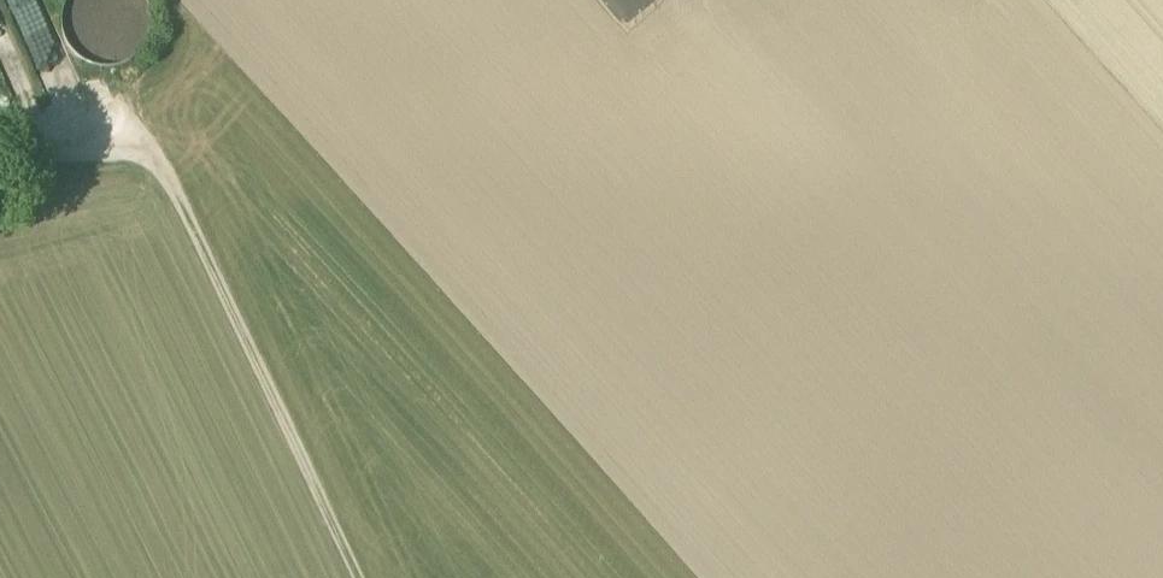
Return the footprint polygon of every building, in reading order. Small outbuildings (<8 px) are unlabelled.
[(145,50),(151,38),(153,24),(151,10),(146,0),(67,0),(65,3),(61,16),(61,30),(65,43),(73,55),(83,63),(96,68),(110,70),(123,67),(135,60),(145,50)]
